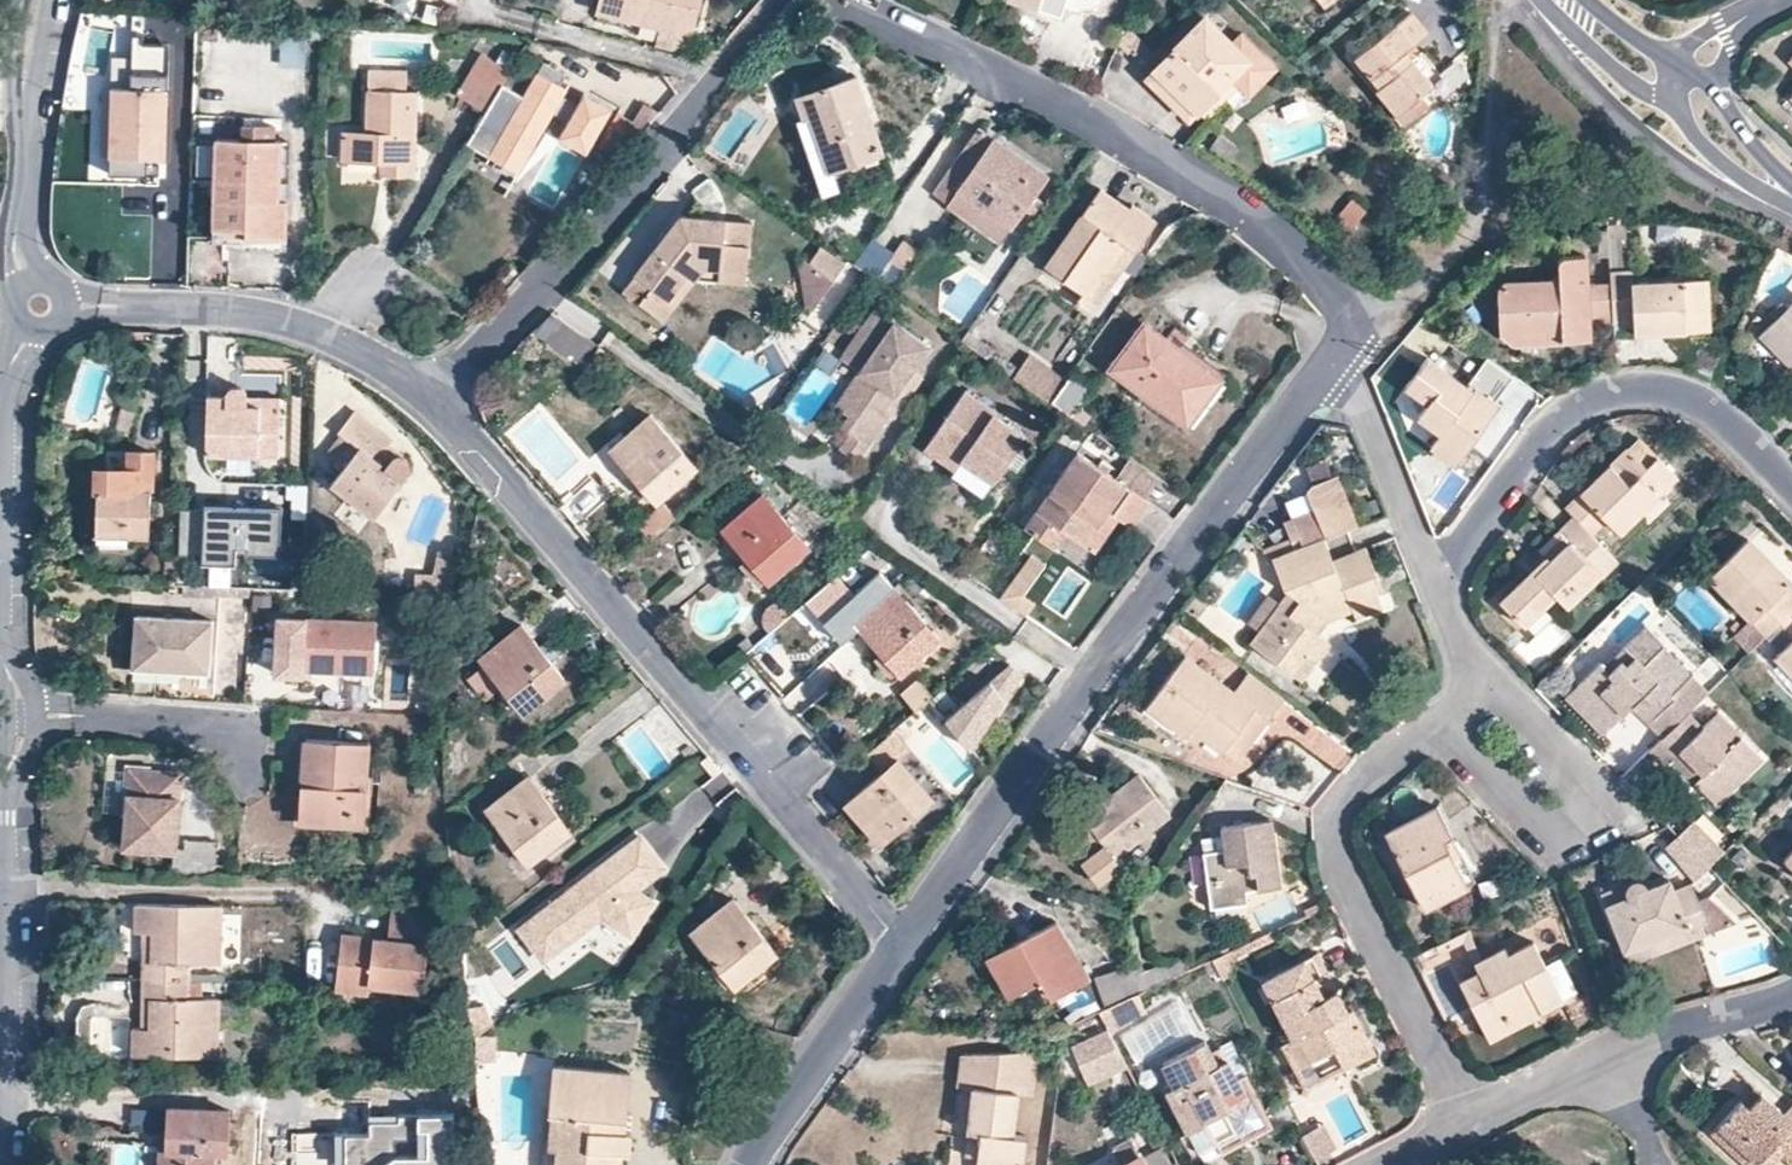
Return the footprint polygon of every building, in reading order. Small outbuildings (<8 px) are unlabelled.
[(696,0),(600,0),(598,8),(665,26),(688,32),(696,0)] [(1430,84),(1428,81),(1403,48),(1426,30),(1410,10),(1355,55),(1379,84),(1375,87),(1404,122),(1425,105),(1417,95),(1430,84)] [(1198,110),(1231,76),(1239,85),(1250,95),(1276,69),(1240,33),(1231,42),(1205,15),(1153,67),(1198,110)] [(684,47),(688,32),(665,26),(661,40),(684,47)] [(1128,29),(1120,36),(1142,57),(1150,48),(1128,29)] [(171,74),(193,75),(194,39),(172,38),(171,74)] [(459,93),(487,110),(503,83),(518,56),(503,48),(495,59),(483,53),(459,93)] [(1153,67),(1143,77),(1188,121),(1198,110),(1153,67)] [(381,168),(413,169),(415,91),(404,91),(403,69),(369,69),(367,130),(344,130),(343,155),(382,158),(381,168)] [(566,85),(539,71),(524,97),(490,156),(495,159),(491,166),(507,176),(512,170),(519,174),(555,114),(568,122),(558,140),(585,156),(614,108),(586,92),(579,103),(562,92),(566,85)] [(1239,85),(1231,76),(1198,110),(1206,119),(1239,85)] [(810,121),(817,119),(835,173),(862,164),(887,156),(861,78),(831,88),(809,95),(802,98),(810,121)] [(806,86),(809,95),(831,88),(828,79),(806,86)] [(467,142),(490,156),(524,97),(503,83),(487,110),(467,142)] [(164,156),(166,87),(112,85),(110,154),(146,155),(164,156)] [(639,124),(647,128),(661,112),(650,106),(639,124)] [(597,148),(618,161),(647,128),(639,124),(619,112),(597,148)] [(240,138),(272,140),(273,126),(241,125),(240,138)] [(1041,195),(1052,178),(982,130),(937,194),(1007,243),(1030,209),(1041,195)] [(285,200),(276,199),(278,140),(272,140),(240,138),(217,138),(213,222),(248,224),(247,233),(284,235),(285,200)] [(145,175),(146,155),(110,154),(109,173),(145,175)] [(894,179),(887,156),(862,164),(870,187),(894,179)] [(1457,183),(1458,182),(1442,168),(1429,180),(1448,198),(1457,183)] [(705,197),(708,210),(706,222),(732,225),(733,203),(727,184),(718,176),(701,192),(705,197)] [(1047,263),(1087,291),(1123,241),(1132,247),(1152,219),(1132,204),(1128,209),(1100,189),(1047,263)] [(1041,195),(1030,209),(1038,215),(1048,200),(1041,195)] [(1343,244),(1368,213),(1353,201),(1327,231),(1343,244)] [(669,302),(704,262),(723,264),(722,275),(749,279),(758,228),(732,225),(706,222),(685,219),(675,231),(682,237),(666,256),(659,250),(626,288),(666,322),(677,309),(669,302)] [(682,237),(675,231),(659,250),(666,256),(682,237)] [(888,258),(894,250),(872,235),(853,262),(868,273),(874,277),(888,258)] [(888,258),(905,269),(920,250),(902,238),(894,250),(888,258)] [(1132,247),(1123,241),(1087,291),(1096,298),(1132,247)] [(834,280),(844,265),(818,248),(807,263),(834,280)] [(891,288),(905,269),(888,258),(874,277),(891,288)] [(803,259),(797,268),(805,303),(814,310),(834,280),(807,263),(803,259)] [(1505,338),(1518,350),(1598,345),(1597,327),(1619,326),(1617,288),(1595,288),(1594,260),(1573,261),(1570,263),(1564,267),(1563,270),(1564,283),(1515,285),(1504,295),(1505,338)] [(677,309),(700,283),(748,290),(749,279),(722,275),(723,264),(704,262),(669,302),(677,309)] [(1640,326),(1640,337),(1716,334),(1716,287),(1636,289),(1636,276),(1617,277),(1617,288),(1619,326),(1640,326)] [(880,301),(876,306),(888,315),(893,309),(880,301)] [(856,329),(875,342),(857,367),(870,375),(845,410),(838,421),(848,429),(839,443),(855,455),(887,411),(882,407),(911,366),(927,343),(888,315),(876,306),(874,305),(856,329)] [(548,313),(532,330),(584,366),(590,359),(599,345),(551,310),(548,313)] [(1766,339),(1791,365),(1791,314),(1766,339)] [(1185,418),(1216,376),(1143,321),(1111,364),(1185,418)] [(840,354),(857,367),(875,342),(856,329),(840,354)] [(590,359),(600,365),(609,352),(599,345),(590,359)] [(1725,358),(1705,347),(1694,370),(1713,380),(1725,358)] [(1027,354),(1016,370),(1052,396),(1063,381),(1027,354)] [(1464,472),(1506,411),(1502,408),(1521,382),(1494,363),(1474,392),(1434,364),(1413,394),(1436,410),(1426,424),(1449,440),(1439,454),(1464,472)] [(887,411),(893,415),(922,374),(911,366),(882,407),(887,411)] [(834,401),(845,410),(870,375),(857,367),(834,401)] [(1071,369),(1063,381),(1052,396),(1050,399),(1071,413),(1092,384),(1071,369)] [(930,436),(962,458),(992,478),(1016,444),(1000,433),(1007,423),(995,414),(996,412),(963,389),(930,436)] [(283,460),(284,407),(253,405),(252,398),(248,392),(244,391),(237,391),(234,393),(231,397),(230,404),(213,403),(211,456),(283,460)] [(137,412),(125,408),(118,431),(130,435),(137,412)] [(397,462),(386,475),(374,466),(394,440),(360,413),(341,436),(360,451),(333,486),(376,522),(411,477),(414,471),(414,465),(412,461),(407,459),(402,459),(397,462)] [(648,414),(611,447),(656,499),(694,464),(648,414)] [(930,436),(922,447),(954,468),(962,458),(930,436)] [(1645,444),(1635,454),(1653,473),(1664,463),(1645,444)] [(1115,473),(1079,448),(1027,522),(1055,542),(1068,526),(1088,540),(1109,507),(1120,514),(1133,522),(1150,497),(1145,494),(1115,473)] [(1128,454),(1115,473),(1145,494),(1158,474),(1128,454)] [(1612,525),(1625,538),(1683,482),(1664,463),(1653,473),(1635,454),(1573,514),(1582,523),(1597,539),(1612,525)] [(104,474),(102,478),(100,537),(152,539),(155,456),(134,456),(133,489),(122,488),(122,477),(120,473),(116,471),(112,471),(109,471),(104,474)] [(1286,529),(1293,546),(1293,547),(1298,558),(1327,547),(1326,546),(1327,546),(1323,536),(1340,529),(1344,540),(1360,533),(1340,482),(1314,492),(1309,498),(1317,517),(1286,529)] [(761,493),(723,526),(768,578),(807,545),(761,493)] [(677,514),(665,501),(640,523),(651,536),(677,514)] [(1088,540),(1098,546),(1120,514),(1109,507),(1088,540)] [(282,548),(284,511),(205,508),(205,513),(183,512),(181,561),(203,562),(203,569),(236,570),(237,553),(250,554),(250,546),(282,548)] [(1582,523),(1548,556),(1554,564),(1509,608),(1531,631),(1560,602),(1570,611),(1620,563),(1597,539),(1582,523)] [(1344,540),(1327,546),(1331,555),(1348,549),(1344,540)] [(1791,618),(1791,583),(1753,542),(1713,581),(1753,622),(1770,639),(1785,625),(1791,618)] [(1375,572),(1363,543),(1348,549),(1331,555),(1327,546),(1327,547),(1298,558),(1293,547),(1272,555),(1284,587),(1288,590),(1298,598),(1289,611),(1279,603),(1261,628),(1251,641),(1288,668),(1304,649),(1315,657),(1328,639),(1316,630),(1327,615),(1351,607),(1354,613),(1381,603),(1370,575),(1375,572)] [(282,561),(282,548),(250,546),(250,554),(250,560),(282,561)] [(1048,558),(1034,548),(1000,597),(1003,599),(1014,607),(1026,589),(1048,558)] [(419,566),(414,593),(449,594),(454,573),(433,569),(419,566)] [(800,604),(824,624),(855,595),(838,579),(800,604)] [(1014,607),(1026,615),(1038,598),(1026,589),(1014,607)] [(1279,603),(1289,611),(1298,598),(1288,590),(1279,603)] [(895,592),(858,625),(903,676),(941,643),(895,592)] [(1247,617),(1261,628),(1279,603),(1265,593),(1247,617)] [(763,617),(772,628),(789,614),(774,596),(770,599),(766,603),(764,607),(763,611),(763,617)] [(215,678),(218,623),(139,619),(136,674),(215,678)] [(371,672),(373,625),(304,622),(304,630),(284,629),(282,675),(301,676),(302,670),(371,672)] [(1753,656),(1770,639),(1753,622),(1736,639),(1753,656)] [(1791,646),(1791,632),(1785,625),(1770,639),(1784,654),(1791,646)] [(524,630),(484,661),(490,670),(507,691),(526,715),(566,684),(524,630)] [(1614,729),(1638,706),(1654,722),(1652,724),(1667,739),(1691,716),(1692,715),(1673,696),(1691,678),(1664,650),(1667,647),(1650,630),(1608,670),(1603,665),(1577,691),(1614,729)] [(1779,658),(1791,671),(1791,646),(1784,654),(1779,658)] [(1288,668),(1300,677),(1315,657),(1304,649),(1288,668)] [(1147,703),(1196,740),(1202,734),(1221,748),(1254,705),(1269,716),(1285,696),(1248,669),(1232,689),(1183,653),(1147,703)] [(952,722),(974,752),(1026,678),(1012,669),(952,722)] [(507,691),(490,670),(471,685),(487,706),(507,691)] [(1673,696),(1692,715),(1710,697),(1691,678),(1673,696)] [(919,682),(905,696),(920,713),(936,700),(919,682)] [(1577,691),(1568,700),(1605,738),(1614,729),(1577,691)] [(1269,716),(1254,705),(1221,748),(1237,759),(1269,716)] [(1768,761),(1723,715),(1707,732),(1691,716),(1667,739),(1655,751),(1671,767),(1678,760),(1685,753),(1708,776),(1700,783),(1723,806),(1768,761)] [(914,754),(896,733),(868,756),(886,778),(901,765),(914,754)] [(309,746),(308,766),(303,766),(298,765),(297,786),(306,787),(304,823),(366,828),(372,749),(310,744),(309,746)] [(1685,753),(1678,760),(1700,783),(1708,776),(1685,753)] [(933,803),(901,765),(886,778),(849,808),(897,864),(926,839),(924,837),(936,828),(922,812),(933,803)] [(135,772),(132,805),(127,849),(177,853),(184,777),(135,772)] [(1121,864),(1114,855),(1169,812),(1138,772),(1082,815),(1086,820),(1072,832),(1088,853),(1080,859),(1098,881),(1121,864)] [(533,785),(492,816),(534,870),(575,838),(533,785)] [(1422,903),(1465,882),(1451,852),(1458,848),(1437,806),(1386,831),(1422,903)] [(1211,904),(1247,899),(1246,887),(1280,882),(1271,817),(1221,824),(1221,832),(1200,836),(1211,904)] [(1731,849),(1700,819),(1681,839),(1712,868),(1731,849)] [(596,871),(560,903),(521,931),(554,979),(593,950),(599,955),(617,966),(661,903),(643,897),(670,875),(639,835),(596,871)] [(1712,868),(1681,839),(1667,853),(1697,883),(1712,868)] [(178,855),(177,871),(217,870),(219,847),(192,845),(191,855),(178,855)] [(1609,897),(1631,952),(1693,928),(1699,942),(1736,927),(1711,903),(1703,905),(1697,889),(1681,895),(1676,884),(1655,892),(1653,888),(1650,883),(1647,881),(1644,881),(1639,882),(1635,885),(1633,888),(1609,897)] [(435,903),(393,898),(388,938),(343,934),(336,986),(370,990),(370,982),(425,987),(435,903)] [(219,960),(220,903),(139,902),(137,901),(137,928),(153,929),(152,960),(144,960),(143,976),(188,977),(189,961),(219,960)] [(738,990),(778,958),(735,904),(695,937),(738,990)] [(1087,978),(1057,920),(989,954),(1008,993),(1041,978),(1050,995),(1087,978)] [(1693,928),(1631,952),(1636,966),(1656,957),(1699,942),(1693,928)] [(1458,978),(1486,1035),(1559,999),(1560,998),(1532,938),(1507,951),(1503,944),(1472,961),(1477,969),(1458,978)] [(1261,978),(1280,1015),(1304,1061),(1365,1030),(1352,1007),(1347,1008),(1335,988),(1323,994),(1303,957),(1261,978)] [(1094,974),(1105,1005),(1140,989),(1133,972),(1132,959),(1094,974)] [(143,995),(151,996),(151,1024),(135,1024),(135,1052),(217,1054),(218,995),(188,994),(188,977),(143,976),(143,995)] [(1600,1024),(1581,987),(1560,998),(1559,999),(1577,1036),(1600,1024)] [(481,993),(467,995),(471,1041),(487,1031),(481,993)] [(1065,1048),(1080,1078),(1116,1060),(1100,1030),(1065,1048)] [(1176,1085),(1170,1088),(1201,1146),(1257,1115),(1225,1057),(1217,1061),(1204,1038),(1163,1060),(1176,1085)] [(490,1040),(471,1041),(474,1065),(493,1064),(490,1040)] [(984,1134),(980,1162),(980,1164),(1024,1164),(1027,1138),(1012,1136),(1018,1095),(1032,1098),(1037,1053),(964,1056),(960,1088),(975,1089),(970,1132),(984,1134)] [(1304,1075),(1309,1085),(1342,1069),(1337,1059),(1304,1075)] [(621,1131),(627,1071),(555,1064),(545,1164),(609,1164),(610,1149),(627,1151),(629,1131),(621,1131)] [(1757,1159),(1772,1144),(1791,1162),(1791,1101),(1782,1111),(1759,1091),(1747,1103),(1740,1097),(1716,1121),(1757,1159)] [(161,1164),(230,1164),(230,1155),(227,1154),(230,1114),(169,1111),(166,1154),(162,1154),(161,1164)] [(453,1115),(415,1117),(418,1161),(395,1161),(390,1164),(458,1164),(453,1115)] [(415,1117),(396,1117),(398,1126),(369,1125),(368,1138),(345,1139),(345,1164),(390,1164),(395,1161),(418,1161),(415,1117)] [(1139,1150),(1123,1159),(1126,1164),(1147,1164),(1139,1150)]
